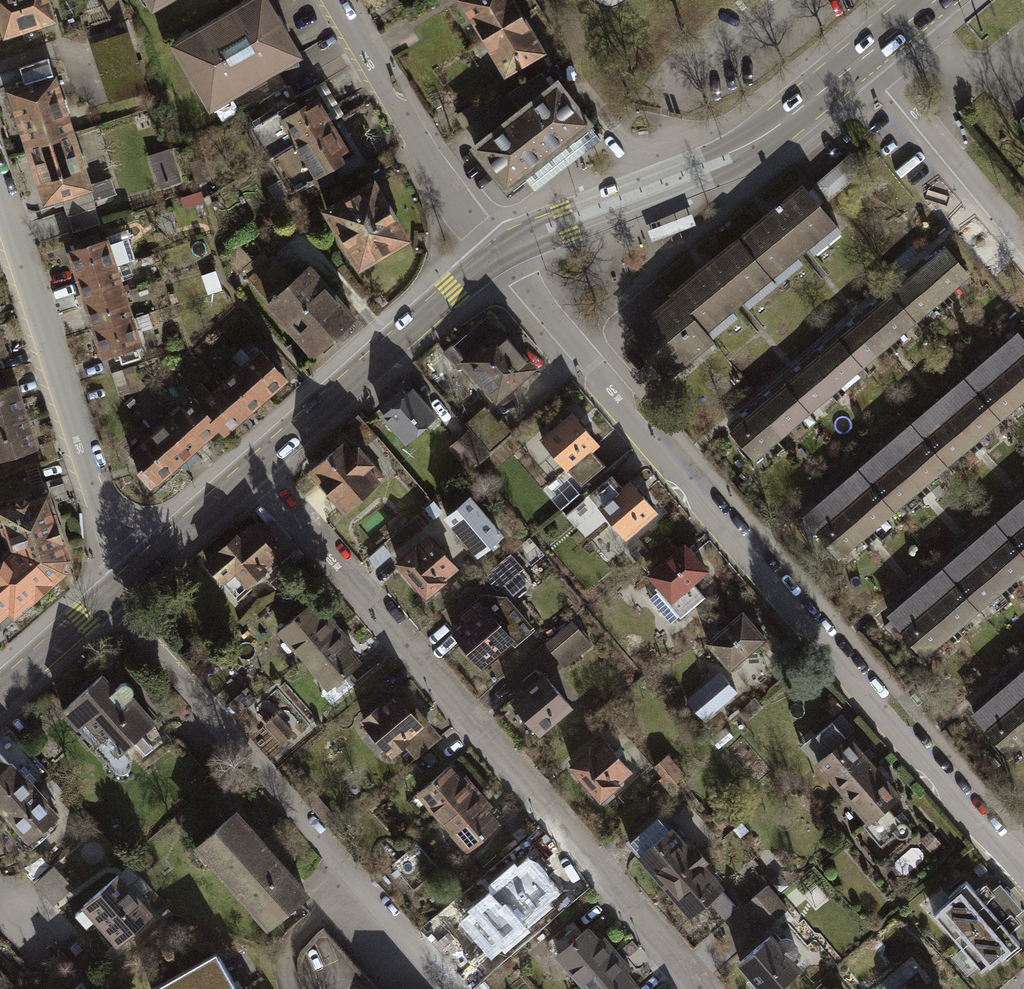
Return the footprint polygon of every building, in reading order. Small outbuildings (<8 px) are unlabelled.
[(4,43),(25,37),(28,45),(42,41),(40,32),(61,26),(53,0),(0,0),(0,29),(4,43)] [(154,16),(181,0),(145,0),(154,16)] [(211,113),(233,99),(244,117),(290,90),(279,71),(303,57),(268,0),(251,0),(172,48),(211,113)] [(461,3),(483,39),(525,15),(539,6),(536,0),(466,0),(461,3)] [(525,15),(483,39),(505,76),(547,52),(525,15)] [(27,86),(7,92),(25,149),(76,133),(54,62),(22,72),(27,86)] [(472,148),(509,197),(599,130),(562,81),(556,86),(545,72),(511,98),(521,112),(472,148)] [(244,117),(273,165),(343,123),(347,120),(327,87),(299,104),(290,90),(244,117)] [(273,165),(292,197),(362,155),(343,123),(273,165)] [(76,133),(25,149),(43,207),(64,200),(69,215),(99,206),(76,133)] [(867,144),(815,189),(829,205),(881,160),(867,144)] [(162,187),(176,183),(169,152),(154,155),(162,187)] [(323,213),(360,274),(415,240),(378,180),(323,213)] [(741,240),(782,287),(846,233),(805,185),(741,240)] [(183,202),(187,214),(209,207),(205,195),(183,202)] [(677,294),(718,341),(782,287),(741,240),(677,294)] [(110,241),(68,254),(77,281),(118,267),(136,262),(130,242),(112,248),(110,241)] [(240,275),(253,263),(242,251),(229,264),(240,275)] [(951,253),(924,275),(949,306),(976,284),(951,253)] [(247,285),(315,360),(358,321),(310,269),(297,281),(277,258),(247,285)] [(118,267),(77,281),(85,307),(127,294),(118,267)] [(218,275),(204,279),(210,297),(224,293),(218,275)] [(924,275),(896,297),(922,328),(949,306),(924,275)] [(127,294),(85,307),(93,333),(135,320),(127,294)] [(718,341),(677,294),(622,341),(669,396),(725,349),(718,341)] [(896,297),(869,319),(894,351),(922,328),(896,297)] [(466,369),(496,405),(537,371),(491,316),(446,353),(462,372),(466,369)] [(869,319),(841,342),(867,373),(894,351),(869,319)] [(135,320),(93,333),(102,360),(119,354),(123,366),(141,360),(138,348),(144,346),(135,320)] [(9,353),(0,324),(0,356),(9,353)] [(994,356),(1023,391),(1023,336),(1021,333),(994,356)] [(841,342),(814,364),(840,395),(867,373),(841,342)] [(242,371),(269,402),(290,384),(263,353),(242,371)] [(967,379),(1005,423),(1023,407),(1023,391),(994,356),(967,379)] [(814,364),(787,386),(812,417),(840,395),(814,364)] [(139,369),(115,377),(120,394),(144,386),(139,369)] [(221,389),(248,420),(269,402),(242,371),(221,389)] [(967,379),(940,402),(978,446),(1005,423),(967,379)] [(787,386),(759,408),(785,439),(812,417),(787,386)] [(30,419),(20,387),(0,393),(0,428),(30,419)] [(221,431),(227,439),(248,420),(221,389),(200,407),(221,431)] [(400,393),(378,412),(405,444),(437,417),(414,391),(405,399),(400,393)] [(173,418),(200,450),(221,431),(200,407),(194,400),(173,418)] [(940,402),(913,425),(951,469),(978,446),(940,402)] [(759,408),(732,430),(757,462),(785,439),(759,408)] [(574,410),(542,439),(556,455),(544,465),(558,480),(569,470),(573,474),(564,482),(573,491),(583,482),(574,471),(604,444),(574,410)] [(473,433),(491,454),(510,439),(488,412),(469,428),(473,433)] [(362,449),(374,438),(355,416),(343,427),(362,449)] [(152,436),(179,468),(200,450),(173,418),(152,436)] [(41,451),(30,419),(0,428),(0,464),(41,451)] [(913,425),(886,448),(924,492),(951,469),(913,425)] [(471,471),(491,454),(473,433),(453,450),(471,471)] [(138,475),(153,491),(179,468),(152,436),(131,455),(144,470),(138,475)] [(225,439),(213,449),(221,458),(233,448),(225,439)] [(309,476),(345,516),(387,479),(361,449),(357,453),(347,442),(309,476)] [(886,448),(859,471),(897,515),(924,492),(886,448)] [(859,471),(832,494),(870,538),(897,515),(859,471)] [(583,502),(621,544),(653,516),(623,482),(614,490),(606,481),(583,502)] [(832,494),(805,517),(843,561),(870,538),(832,494)] [(33,546),(65,578),(72,573),(73,560),(66,541),(69,534),(64,522),(58,519),(49,496),(1,513),(15,552),(33,546)] [(500,534),(469,497),(448,516),(479,552),(500,534)] [(999,525),(1023,555),(1023,503),(999,525)] [(206,564),(238,601),(274,569),(270,565),(280,556),(253,525),(241,536),(240,534),(206,564)] [(972,548),(1007,589),(1023,574),(1023,555),(999,525),(972,548)] [(398,562),(426,595),(443,580),(442,579),(455,567),(430,537),(417,549),(415,547),(398,562)] [(634,566),(677,619),(699,601),(690,590),(706,578),(681,547),(669,556),(660,545),(634,566)] [(15,552),(0,565),(0,628),(4,632),(37,603),(44,602),(52,595),(53,588),(65,578),(33,546),(15,552)] [(972,548),(944,571),(979,612),(1007,589),(972,548)] [(487,575),(499,589),(523,569),(510,554),(487,575)] [(944,571),(917,594),(952,635),(979,612),(944,571)] [(294,590),(285,598),(292,606),(301,599),(294,590)] [(452,632),(481,667),(514,641),(518,646),(536,632),(504,594),(491,593),(462,616),(466,621),(452,632)] [(917,594),(890,617),(925,658),(952,635),(917,594)] [(280,633),(304,661),(341,629),(332,618),(329,620),(314,604),(280,633)] [(726,677),(764,644),(738,614),(700,647),(726,677)] [(569,623),(542,645),(561,669),(588,646),(569,623)] [(341,629),(304,661),(329,690),(363,660),(350,645),(353,642),(341,629)] [(242,650),(234,656),(244,668),(252,661),(242,650)] [(510,703),(540,737),(571,710),(541,676),(537,679),(532,672),(515,687),(521,694),(510,703)] [(737,693),(719,673),(687,702),(704,722),(737,693)] [(1001,694),(1023,720),(1023,674),(1001,694)] [(117,689),(105,676),(65,713),(121,774),(129,774),(134,769),(133,762),(126,754),(159,723),(134,696),(135,689),(130,683),(122,684),(117,689)] [(251,686),(230,705),(240,716),(261,697),(251,686)] [(362,720),(395,757),(406,747),(418,760),(442,738),(416,709),(419,706),(407,693),(404,695),(400,691),(386,703),(383,701),(362,720)] [(974,717),(1011,759),(1023,748),(1023,720),(1001,694),(974,717)] [(827,696),(818,704),(829,717),(838,709),(827,696)] [(279,715),(268,725),(284,742),(295,732),(279,715)] [(832,718),(798,746),(834,787),(867,759),(832,718)] [(721,750),(734,739),(728,731),(714,742),(721,750)] [(571,768),(601,803),(619,787),(617,785),(631,773),(605,743),(592,755),(590,752),(571,768)] [(0,755),(0,813),(4,818),(36,789),(27,779),(24,781),(0,755)] [(658,779),(673,767),(665,756),(650,768),(658,779)] [(867,759),(834,787),(855,812),(864,822),(859,826),(871,839),(887,825),(891,830),(891,837),(894,841),(901,841),(906,837),(907,829),(903,825),(896,825),(881,808),(898,794),(867,759)] [(419,794),(445,824),(482,792),(471,779),(468,782),(453,765),(419,794)] [(667,790),(682,778),(673,767),(658,779),(667,790)] [(47,802),(36,789),(4,818),(8,823),(4,826),(29,855),(58,830),(54,825),(59,820),(45,804),(47,802)] [(482,792),(445,824),(473,856),(507,827),(490,808),(493,805),(482,792)] [(312,893),(238,811),(196,848),(271,930),(277,925),(286,935),(309,914),(300,904),(312,893)] [(627,845),(666,890),(700,861),(661,816),(627,845)] [(721,832),(728,826),(720,817),(713,823),(721,832)] [(926,832),(916,840),(928,853),(937,845),(926,832)] [(704,857),(700,861),(666,890),(692,922),(711,905),(727,923),(739,913),(723,895),(727,891),(716,879),(720,875),(704,857)] [(506,948),(523,933),(521,930),(545,909),(542,905),(555,893),(529,864),(517,874),(514,870),(492,889),(496,893),(474,912),(477,915),(467,924),(492,952),(502,943),(506,948)] [(37,882),(57,903),(75,887),(55,866),(37,882)] [(758,878),(744,891),(752,901),(767,888),(758,878)] [(153,916),(119,879),(82,913),(116,949),(153,916)] [(959,948),(997,916),(989,907),(997,900),(987,888),(979,895),(970,885),(933,917),(959,948)] [(783,901),(790,895),(784,887),(777,893),(783,901)] [(746,910),(757,923),(782,903),(771,890),(746,910)] [(757,923),(767,935),(791,914),(782,903),(757,923)] [(1023,957),(1023,948),(1015,937),(1023,930),(1014,919),(1005,926),(997,916),(959,948),(986,979),(1001,966),(1007,972),(1023,957)] [(582,988),(595,988),(626,962),(622,958),(619,960),(592,929),(557,959),(582,988)] [(794,974),(787,966),(791,962),(791,955),(786,949),(778,948),(774,951),(765,940),(732,968),(745,984),(742,986),(745,988),(775,988),(794,974)] [(218,955),(159,988),(238,988),(218,955)] [(595,988),(642,988),(643,988),(627,970),(630,967),(626,962),(595,988)] [(913,964),(883,988),(935,988),(913,964)] [(0,971),(0,988),(8,981),(0,971)]
